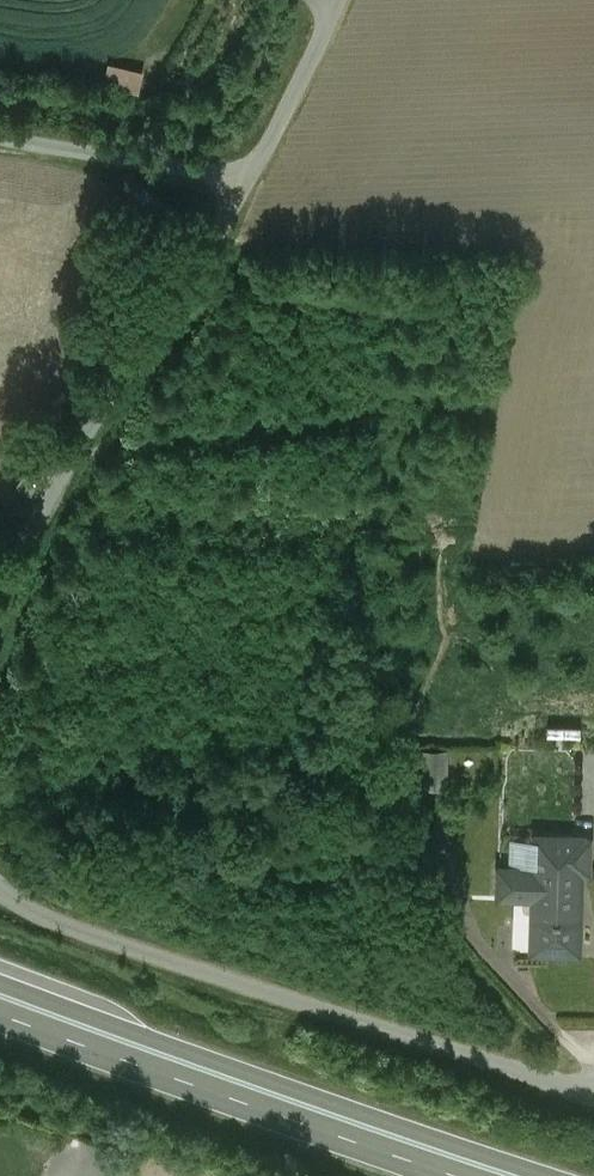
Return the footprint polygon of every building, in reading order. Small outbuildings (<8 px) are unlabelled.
[(449,784),(447,744),(418,745),(420,785),(449,784)] [(583,836),(550,835),(549,866),(581,867),(581,870),(588,870),(589,838),(583,838),(583,836)] [(549,866),(535,865),(535,868),(500,866),(499,893),(535,894),(534,917),(541,917),(540,949),(578,950),(581,870),(581,867),(549,866)]
